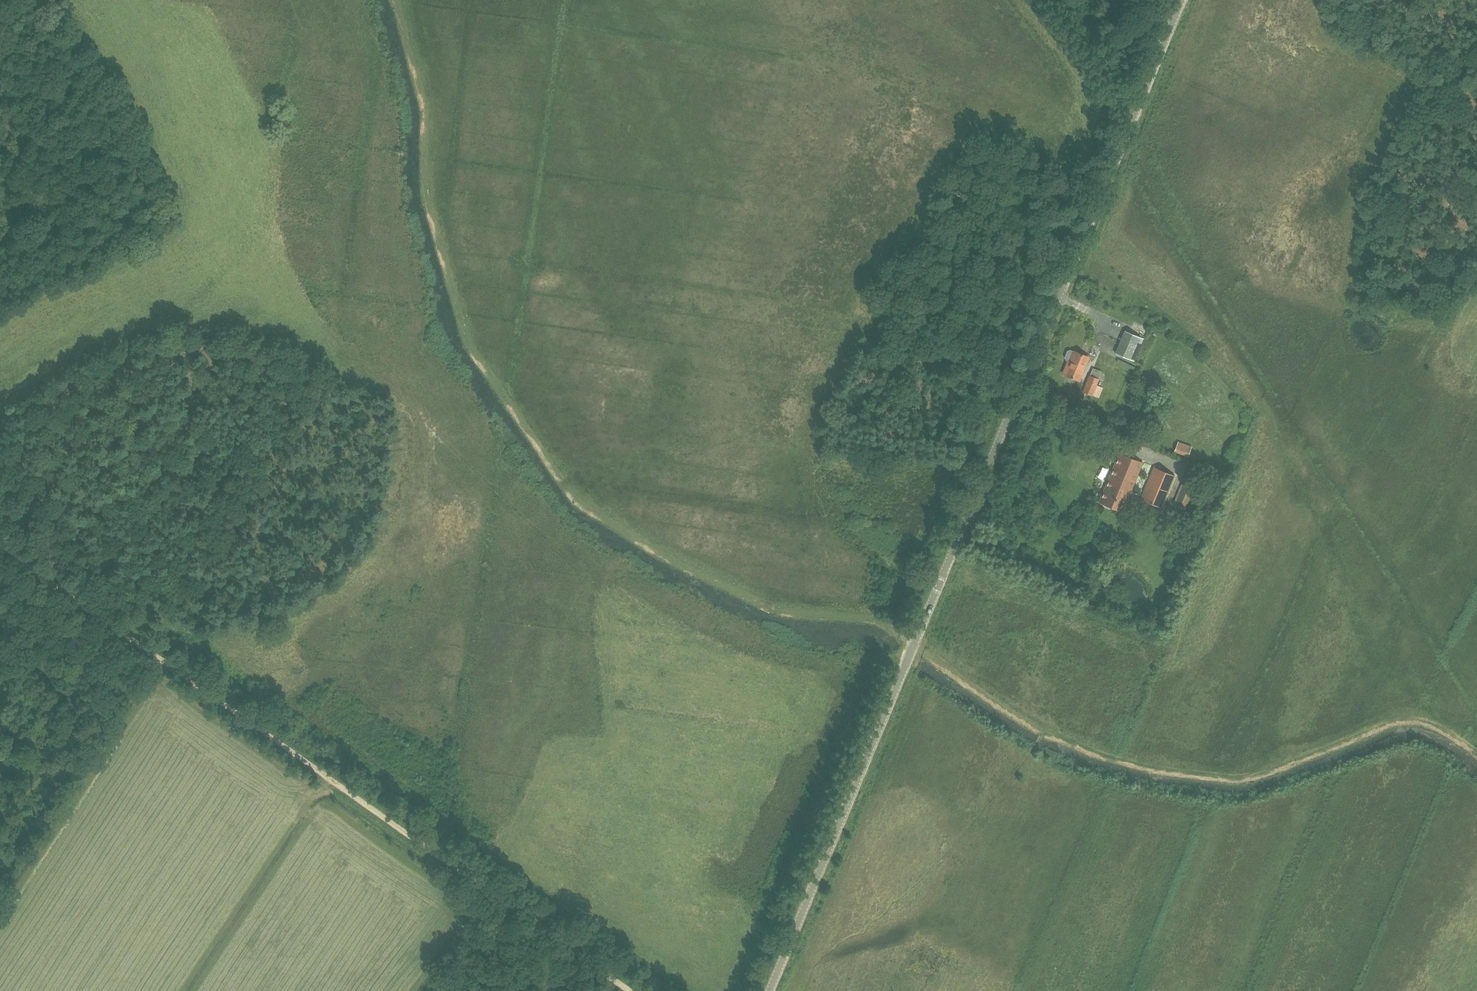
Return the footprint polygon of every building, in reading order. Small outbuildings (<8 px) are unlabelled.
[(1135,361),(1144,338),(1125,330),(1116,353),(1135,361)] [(1079,380),(1089,356),(1074,350),(1074,351),(1070,350),(1068,351),(1065,357),(1066,359),(1070,361),(1069,363),(1068,363),(1063,373),(1079,380)] [(1092,395),(1099,378),(1089,374),(1083,391),(1092,395)] [(1188,456),(1192,446),(1179,441),(1174,451),(1188,456)] [(1129,510),(1132,504),(1126,502),(1143,462),(1119,452),(1099,502),(1122,511),(1124,508),(1129,510)] [(1162,507),(1175,475),(1154,466),(1141,499),(1162,507)] [(1185,508),(1195,486),(1184,481),(1174,504),(1185,508)]
